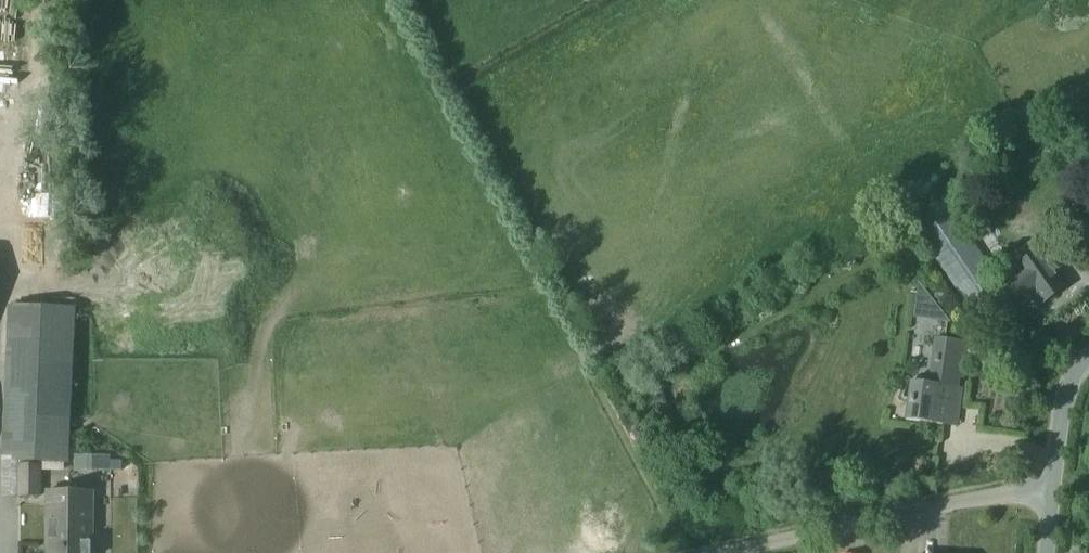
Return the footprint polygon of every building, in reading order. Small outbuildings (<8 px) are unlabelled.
[(926,248),(976,320),(1011,298),(961,224),(960,225),(955,218),(934,231),(939,239),(926,248)] [(1016,270),(1042,307),(1067,289),(1041,252),(1016,270)] [(939,311),(926,294),(917,293),(914,318),(928,320),(939,311)] [(7,306),(0,462),(67,465),(73,309),(7,306)] [(972,345),(939,340),(937,348),(943,349),(941,360),(939,359),(939,365),(941,365),(937,386),(914,383),(914,384),(918,385),(916,400),(914,400),(913,405),(915,406),(913,421),(909,420),(909,422),(946,427),(949,405),(963,407),(965,390),(958,389),(959,380),(966,381),(972,345)] [(41,467),(19,466),(17,496),(41,497),(41,467)] [(94,537),(88,537),(88,494),(47,494),(47,552),(94,552),(94,537)]
